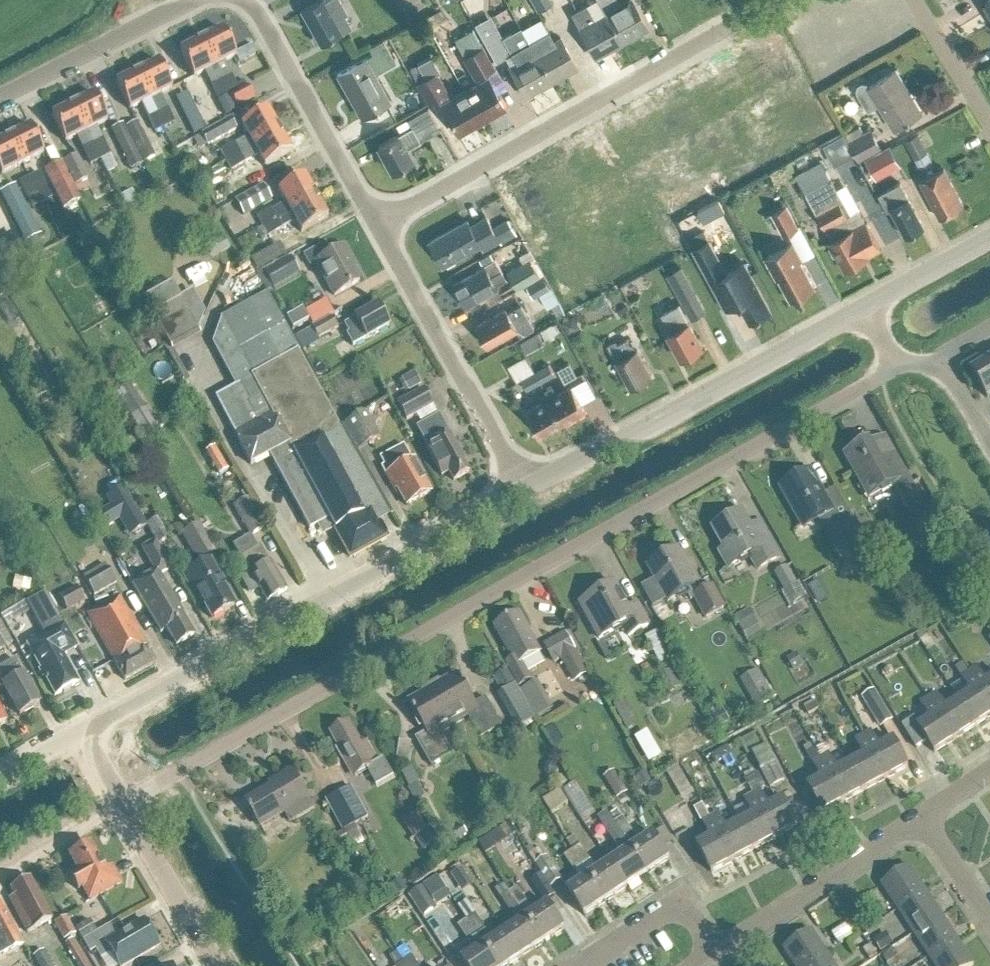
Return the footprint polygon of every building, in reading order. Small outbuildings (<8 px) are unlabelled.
[(300,8),(309,24),(312,30),(310,34),(314,40),(318,40),(319,42),(341,30),(345,28),(350,25),(344,14),(343,12),(344,12),(345,11),(343,7),(339,0),(314,0),(300,8)] [(604,11),(620,41),(646,26),(632,0),(623,0),(619,2),(618,0),(598,0),(604,11)] [(578,25),(594,55),(620,41),(604,11),(594,16),(586,2),(570,11),(578,25)] [(473,22),(494,60),(510,51),(488,13),(473,22)] [(471,26),(452,36),(477,81),(464,88),(475,110),(480,119),(503,106),(487,76),(484,77),(480,71),(493,65),(471,26)] [(528,40),(550,80),(577,65),(560,35),(553,39),(548,29),(528,40)] [(222,32),(201,42),(231,102),(232,101),(237,110),(253,102),(246,88),(244,82),(236,86),(225,64),(235,59),(222,32)] [(394,61),(382,39),(368,46),(371,52),(336,72),(349,94),(353,92),(365,113),(388,99),(373,73),(394,61)] [(508,64),(524,94),(550,80),(528,40),(509,50),(515,60),(508,64)] [(221,107),(231,102),(201,42),(180,53),(193,80),(204,75),(218,103),(219,102),(221,107)] [(429,54),(409,66),(412,70),(429,101),(439,96),(440,95),(442,99),(443,100),(440,101),(457,132),(470,125),(480,119),(475,110),(464,88),(459,91),(450,96),(436,69),(437,68),(430,56),(430,55),(429,54)] [(158,64),(137,75),(167,129),(175,125),(167,110),(166,110),(159,97),(172,91),(158,64)] [(858,87),(859,90),(869,106),(878,100),(895,127),(918,113),(905,92),(909,90),(895,67),(868,84),(866,81),(862,81),(859,83),(858,87)] [(137,75),(117,85),(130,112),(140,107),(154,136),(167,129),(137,75)] [(185,92),(176,97),(195,131),(204,126),(185,92)] [(96,129),(97,129),(108,123),(94,97),(73,107),(100,161),(108,175),(118,170),(96,129)] [(231,102),(221,107),(226,117),(236,112),(231,102)] [(397,132),(377,143),(391,169),(411,157),(405,147),(419,139),(418,138),(438,127),(427,106),(413,114),(395,123),(400,133),(398,134),(397,132)] [(90,167),(100,161),(73,107),(52,118),(66,145),(75,140),(90,167)] [(225,163),(279,133),(267,113),(241,127),(247,138),(234,146),(234,145),(219,153),(225,163)] [(229,120),(202,135),(209,149),(236,133),(229,120)] [(137,124),(127,129),(142,161),(144,165),(155,160),(137,124)] [(125,125),(111,131),(129,167),(131,171),(144,165),(142,161),(127,129),(125,125)] [(871,127),(851,138),(849,139),(859,157),(881,145),(871,127)] [(30,129),(9,139),(23,166),(44,156),(30,129)] [(918,131),(906,138),(915,155),(927,149),(918,131)] [(258,158),(259,158),(264,168),(290,154),(279,133),(225,163),(231,173),(258,158)] [(0,144),(0,172),(2,177),(23,166),(9,139),(0,144)] [(900,163),(889,144),(864,158),(875,177),(900,163)] [(76,186),(86,181),(75,158),(65,163),(76,186)] [(796,172),(806,191),(825,227),(826,226),(832,238),(829,240),(831,244),(829,245),(834,253),(836,252),(844,268),(870,254),(869,252),(881,245),(866,219),(865,220),(858,207),(850,212),(842,197),(821,158),(796,172)] [(64,163),(45,172),(65,211),(83,203),(64,163)] [(939,216),(963,203),(943,166),(919,179),(939,216)] [(39,174),(29,180),(36,195),(47,189),(39,174)] [(236,192),(265,183),(263,175),(233,185),(236,192)] [(263,228),(289,214),(316,199),(304,178),(278,193),(284,205),(258,218),(263,228)] [(890,205),(906,234),(924,224),(899,179),(878,191),(887,207),(890,205)] [(36,195),(29,180),(18,185),(26,200),(36,195)] [(39,238),(15,188),(0,195),(0,198),(24,246),(39,238)] [(266,188),(238,203),(246,217),(273,201),(266,188)] [(289,214),(263,228),(269,239),(295,224),(301,235),(327,220),(316,199),(289,214)] [(783,232),(798,224),(786,203),(772,211),(783,232)] [(430,239),(443,263),(480,243),(483,248),(500,239),(502,238),(503,241),(518,231),(510,216),(493,226),(486,214),(469,223),(467,218),(430,239)] [(11,236),(0,241),(0,271),(23,259),(11,236)] [(736,296),(749,320),(771,308),(744,260),(724,271),(722,267),(726,265),(711,237),(695,246),(710,274),(714,272),(729,299),(736,296)] [(777,276),(778,275),(790,297),(814,284),(800,258),(802,257),(793,241),(765,256),(777,276)] [(273,287),(300,273),(284,244),(252,261),(257,272),(263,269),(273,287)] [(315,265),(319,273),(334,299),(359,285),(348,265),(351,263),(343,249),(331,256),(325,246),(303,258),(309,269),(315,265)] [(541,273),(530,255),(507,269),(518,287),(539,274),(541,273)] [(496,282),(506,276),(495,257),(483,263),(484,263),(453,281),(466,303),(498,285),(496,282)] [(679,294),(693,287),(681,265),(668,272),(679,294)] [(543,274),(526,283),(533,295),(550,286),(543,274)] [(172,351),(201,335),(171,283),(142,300),(172,351)] [(341,433),(338,435),(296,357),(298,356),(266,298),(220,323),(211,349),(234,391),(214,402),(239,446),(238,447),(251,469),(269,459),(309,532),(328,521),(349,559),(384,539),(370,514),(383,505),(341,433)] [(305,307),(311,323),(334,314),(327,298),(305,307)] [(477,323),(488,343),(518,327),(522,333),(535,326),(522,302),(508,310),(506,307),(477,323)] [(682,357),(703,345),(680,302),(662,311),(672,329),(668,331),(682,357)] [(377,308),(354,321),(343,327),(348,335),(346,337),(352,348),(365,341),(388,329),(377,308)] [(287,309),(280,313),(284,321),(286,320),(292,317),(287,309)] [(308,323),(302,312),(292,317),(286,320),(292,332),(308,323)] [(330,319),(311,329),(318,341),(337,330),(330,319)] [(522,334),(525,342),(543,336),(540,327),(522,334)] [(630,385),(652,373),(638,347),(634,349),(627,337),(618,342),(616,337),(607,342),(630,385)] [(509,360),(518,375),(535,365),(527,350),(509,360)] [(551,362),(537,369),(542,380),(557,372),(551,362)] [(972,375),(988,401),(989,399),(989,364),(972,375)] [(542,380),(537,369),(522,377),(528,387),(542,380)] [(563,421),(586,409),(572,383),(557,391),(554,385),(548,388),(551,395),(549,396),(563,421)] [(129,384),(116,393),(132,419),(143,436),(156,428),(146,410),(135,393),(129,384)] [(432,408),(423,391),(397,406),(406,422),(432,408)] [(541,434),(563,421),(549,396),(548,396),(546,391),(540,394),(543,399),(526,408),(541,434)] [(358,451),(380,439),(366,414),(344,426),(358,451)] [(453,483),(468,475),(462,463),(464,462),(450,436),(449,436),(439,418),(417,429),(427,448),(425,449),(441,478),(448,474),(453,483)] [(886,471),(870,443),(844,457),(863,491),(877,483),(883,495),(895,488),(911,517),(925,509),(900,464),(886,471)] [(403,447),(399,450),(380,460),(388,475),(384,477),(393,493),(397,490),(406,508),(429,495),(420,478),(423,477),(414,460),(411,462),(403,447)] [(214,449),(206,453),(219,477),(227,472),(214,449)] [(792,487),(782,492),(798,520),(802,527),(804,526),(805,526),(807,530),(825,519),(827,518),(828,519),(830,522),(830,523),(831,524),(832,526),(848,553),(850,555),(856,551),(856,552),(861,559),(872,553),(868,545),(850,515),(850,514),(846,516),(837,521),(837,520),(836,519),(834,516),(833,514),(831,511),(811,476),(792,487)] [(124,488),(106,499),(116,515),(119,513),(127,528),(142,520),(124,488)] [(251,537),(266,528),(249,500),(234,508),(251,537)] [(755,538),(742,515),(713,531),(725,553),(720,556),(729,571),(750,559),(758,572),(780,559),(765,532),(755,538)] [(159,520),(147,526),(154,539),(165,533),(159,520)] [(218,555),(201,527),(182,537),(198,566),(218,555)] [(161,635),(166,632),(176,648),(193,638),(181,617),(182,616),(165,587),(164,588),(159,578),(171,571),(156,544),(143,551),(155,574),(133,587),(142,602),(141,602),(161,635)] [(251,595),(259,591),(266,604),(286,592),(270,564),(268,565),(259,548),(239,559),(249,576),(243,580),(242,583),(248,594),(251,595)] [(655,582),(641,589),(653,610),(666,602),(668,606),(686,596),(690,602),(695,600),(706,619),(724,610),(712,589),(699,596),(696,590),(698,589),(677,552),(647,568),(655,582)] [(198,602),(200,601),(211,621),(234,608),(218,578),(216,579),(208,565),(183,578),(192,595),(194,594),(198,602)] [(84,579),(94,597),(118,585),(107,567),(84,579)] [(787,567),(775,575),(777,580),(785,593),(798,585),(789,570),(787,567)] [(629,612),(615,587),(587,602),(598,623),(592,626),(600,641),(623,627),(629,638),(649,626),(638,607),(629,612)] [(77,588),(59,598),(68,612),(85,603),(77,588)] [(46,596),(27,607),(44,638),(28,647),(41,671),(39,674),(41,678),(45,678),(56,697),(61,694),(64,695),(71,691),(72,688),(77,685),(62,657),(76,650),(64,627),(46,596)] [(128,657),(139,675),(152,667),(142,650),(146,648),(119,599),(102,608),(114,630),(115,629),(130,656),(128,657)] [(87,617),(124,683),(139,675),(128,657),(130,656),(115,629),(114,630),(102,608),(87,617)] [(734,619),(738,627),(753,619),(755,618),(750,609),(734,619)] [(531,634),(520,615),(495,629),(513,662),(507,665),(520,689),(532,683),(522,665),(541,655),(529,635),(531,634)] [(753,619),(738,627),(747,641),(761,633),(755,623),(753,619)] [(13,645),(1,624),(0,624),(0,652),(13,645)] [(657,632),(646,639),(661,666),(672,660),(657,632)] [(575,652),(566,635),(545,647),(554,664),(561,660),(572,681),(587,674),(575,652)] [(796,655),(787,661),(794,672),(803,667),(796,655)] [(19,717),(39,706),(22,676),(22,677),(14,662),(0,670),(0,689),(3,688),(19,717)] [(986,684),(976,669),(969,674),(989,707),(989,682),(986,684)] [(673,670),(660,678),(669,694),(682,687),(673,670)] [(508,671),(494,679),(502,693),(516,684),(508,671)] [(958,702),(975,728),(989,719),(989,707),(969,674),(961,679),(970,694),(958,702)] [(457,675),(433,689),(455,727),(469,719),(481,741),(503,728),(487,700),(475,707),(457,675)] [(520,694),(536,721),(554,711),(538,683),(520,694)] [(520,694),(517,687),(498,698),(518,733),(537,722),(536,721),(520,694)] [(442,735),(455,727),(433,689),(408,703),(427,735),(416,741),(432,769),(454,756),(442,735)] [(881,728),(892,721),(880,700),(876,692),(863,700),(867,706),(881,728)] [(936,695),(928,700),(955,741),(975,728),(958,702),(946,710),(936,695)] [(930,721),(918,729),(914,721),(902,729),(916,750),(927,743),(934,755),(955,741),(928,700),(920,705),(930,721)] [(345,727),(331,735),(339,751),(337,752),(346,768),(348,766),(356,780),(357,779),(368,773),(374,785),(376,789),(377,788),(392,780),(394,779),(395,778),(385,760),(384,760),(378,763),(368,745),(368,744),(363,747),(362,748),(358,742),(349,725),(345,727)] [(732,728),(724,733),(727,739),(736,735),(732,728)] [(649,730),(637,736),(649,761),(661,755),(649,730)] [(863,738),(886,781),(908,769),(894,742),(880,749),(872,734),(863,738)] [(864,758),(850,765),(865,792),(886,781),(863,738),(856,742),(864,758)] [(824,746),(815,751),(821,761),(829,756),(824,746)] [(767,749),(753,756),(770,789),(784,782),(767,749)] [(807,788),(822,816),(844,804),(821,761),(815,751),(814,749),(807,753),(821,780),(807,788)] [(829,756),(821,761),(844,804),(865,792),(850,765),(838,772),(829,756)] [(547,765),(544,772),(548,779),(559,772),(552,762),(547,765)] [(413,770),(403,776),(411,790),(421,784),(413,770)] [(616,795),(625,791),(616,771),(606,776),(616,795)] [(279,784),(246,803),(261,830),(286,815),(291,824),(314,810),(292,773),(278,781),(279,784)] [(581,780),(566,785),(576,815),(591,810),(581,780)] [(336,836),(344,852),(366,842),(356,822),(369,816),(353,784),(327,796),(344,832),(336,836)] [(776,840),(798,828),(783,801),(769,809),(761,793),(753,797),(776,840)] [(753,818),(740,824),(755,851),(776,840),(753,797),(744,802),(753,818)] [(418,812),(406,817),(414,835),(426,829),(418,812)] [(718,816),(710,820),(733,863),(755,851),(740,824),(727,832),(718,816)] [(624,820),(615,826),(625,841),(627,840),(633,850),(632,851),(648,876),(670,862),(653,836),(640,845),(624,820)] [(697,847),(712,874),(733,863),(710,820),(702,825),(710,840),(697,847)] [(625,841),(615,826),(607,830),(618,846),(625,841)] [(429,832),(415,840),(422,851),(435,843),(429,832)] [(624,856),(610,865),(627,890),(648,876),(632,851),(633,850),(627,840),(625,841),(618,846),(624,856)] [(91,846),(68,859),(78,876),(70,880),(78,894),(81,891),(88,904),(121,885),(111,868),(104,871),(91,846)] [(627,890),(610,865),(599,872),(582,847),(574,853),(573,853),(589,879),(606,904),(627,890)] [(565,858),(582,883),(568,893),(585,918),(606,904),(573,853),(565,858)] [(536,866),(535,866),(537,869),(542,876),(551,890),(562,883),(546,859),(536,866)] [(926,894),(909,869),(882,887),(898,912),(926,894)] [(542,876),(531,883),(540,898),(544,905),(555,898),(551,891),(551,890),(542,876)] [(8,901),(28,935),(52,921),(29,880),(10,891),(14,898),(8,901)] [(402,880),(391,888),(398,898),(409,891),(402,880)] [(438,910),(423,887),(409,897),(424,920),(438,910)] [(519,889),(510,895),(520,911),(529,905),(519,889)] [(942,918),(926,894),(898,912),(914,936),(942,918)] [(510,895),(502,900),(513,916),(520,911),(510,895)] [(529,905),(520,911),(526,920),(543,945),(565,931),(548,906),(535,914),(529,905)] [(22,948),(0,908),(0,960),(22,948)] [(519,925),(505,934),(522,959),(543,945),(526,920),(520,911),(513,916),(519,925)] [(487,932),(477,917),(468,923),(478,939),(487,932)] [(65,918),(54,924),(63,942),(75,935),(65,918)] [(957,942),(942,918),(914,936),(930,960),(957,942)] [(92,922),(77,931),(78,931),(83,941),(94,934),(96,933),(98,932),(97,930),(92,922)] [(143,923),(115,939),(108,928),(82,942),(89,954),(95,951),(100,961),(111,955),(117,965),(128,965),(158,949),(143,923)] [(470,943),(471,943),(478,939),(468,923),(461,928),(470,943)] [(845,927),(832,936),(839,947),(852,938),(845,927)] [(487,932),(478,939),(484,948),(496,965),(512,965),(522,959),(505,934),(493,942),(487,932)] [(811,934),(783,952),(792,965),(816,965),(827,959),(811,934)] [(883,938),(875,943),(882,954),(890,949),(883,938)] [(478,939),(471,943),(477,953),(463,962),(465,965),(496,965),(484,948),(478,939)] [(65,946),(77,965),(88,965),(73,941),(65,946)] [(957,942),(930,960),(934,965),(973,965),(957,942)] [(872,947),(864,952),(871,963),(879,957),(872,947)] [(893,952),(883,959),(888,965),(898,959),(893,952)] [(38,965),(53,965),(46,953),(34,959),(38,965)]
